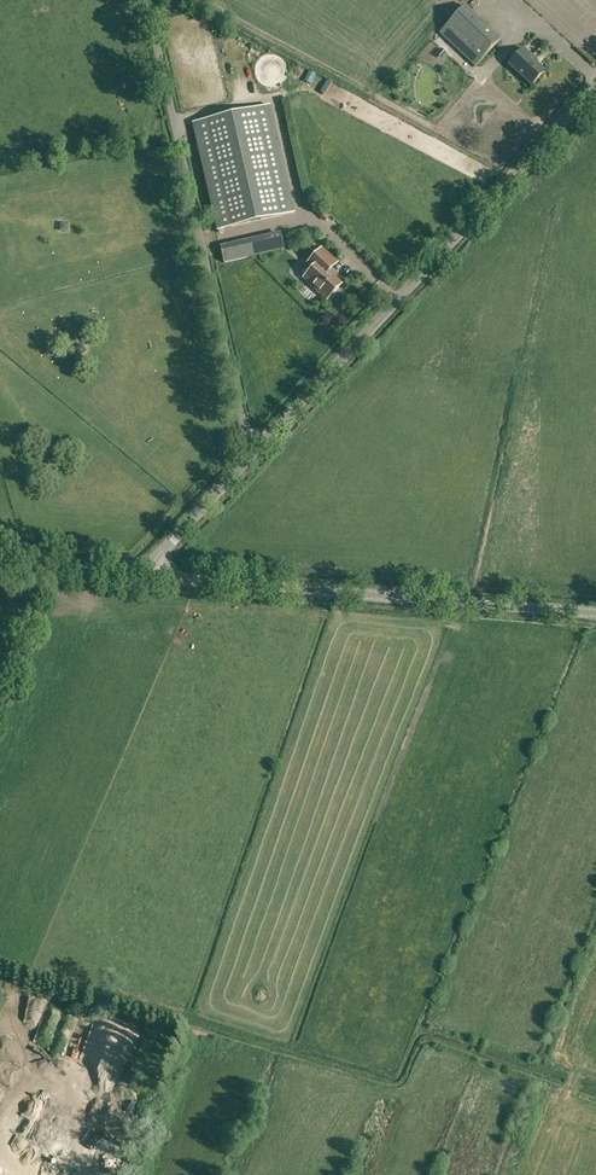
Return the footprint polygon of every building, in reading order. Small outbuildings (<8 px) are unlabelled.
[(476,66),(501,39),(465,5),(439,33),(476,66)] [(524,49),(510,64),(532,85),(544,71),(535,63),(537,61),(524,49)] [(192,123),(217,229),(293,212),(268,105),(192,123)] [(221,247),(225,262),(282,248),(278,234),(221,247)] [(327,299),(341,284),(328,271),(337,262),(322,248),(308,263),(313,268),(304,278),(327,299)]
